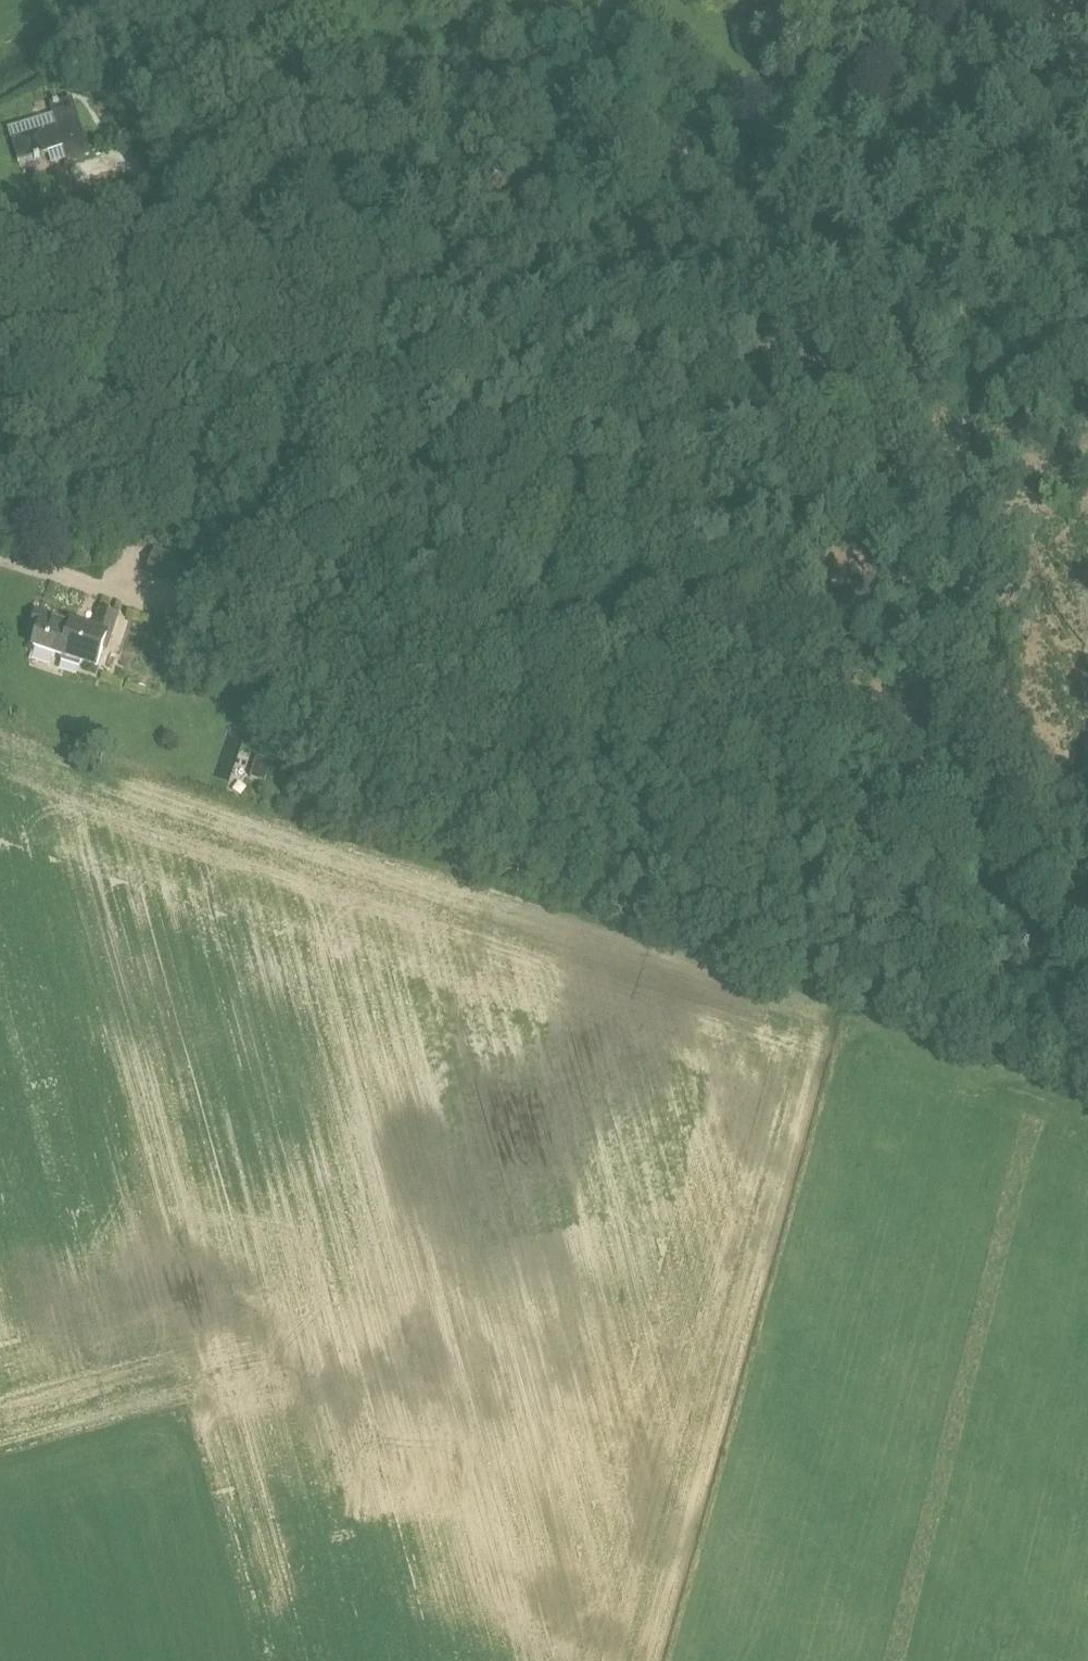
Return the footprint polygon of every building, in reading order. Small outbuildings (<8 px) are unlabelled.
[(95,81),(84,89),(92,101),(104,93),(95,81)] [(64,147),(68,162),(91,155),(73,98),(51,105),(57,125),(12,139),(19,162),(64,147)] [(146,575),(184,586),(192,560),(154,549),(146,575)] [(82,664),(97,669),(107,638),(109,639),(117,615),(102,610),(94,632),(37,612),(32,627),(40,630),(34,648),(64,658),(82,664)] [(80,668),(82,664),(64,658),(62,662),(80,668)] [(258,759),(251,779),(264,784),(271,763),(258,759)]
